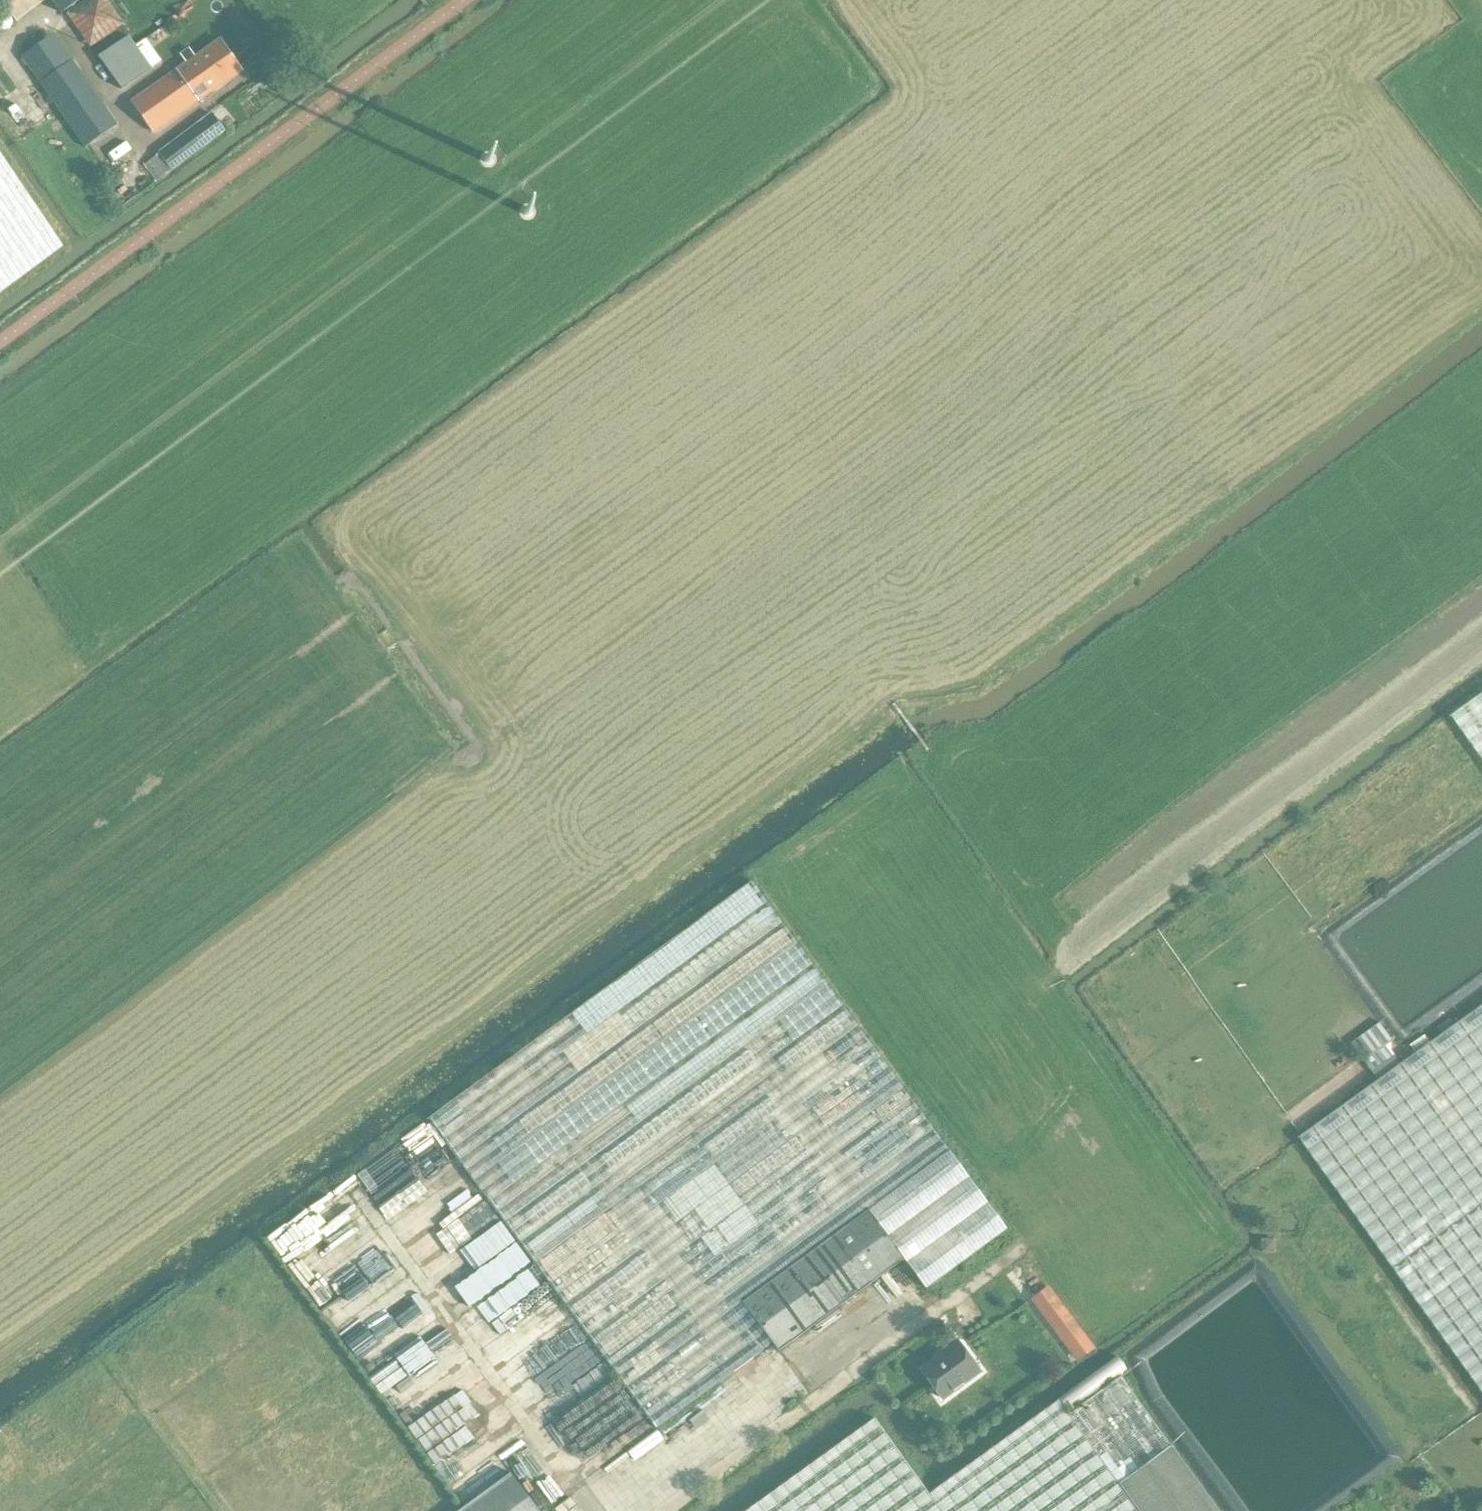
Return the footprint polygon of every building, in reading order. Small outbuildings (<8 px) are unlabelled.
[(43,0),(12,0),(5,6),(17,21),(43,0)] [(79,0),(52,0),(61,13),(79,0)] [(85,147),(117,125),(53,34),(22,56),(85,147)] [(128,35),(99,56),(122,88),(159,61),(161,60),(145,39),(135,45),(128,35)] [(153,132),(243,70),(221,39),(131,101),(153,132)] [(214,114),(147,164),(159,181),(226,131),(214,114)] [(63,245),(0,152),(0,292),(63,245)] [(1452,715),(1481,757),(1481,693),(1452,715)] [(432,1116),(658,1427),(772,1343),(742,1302),(868,1210),(903,1259),(925,1289),(1007,1229),(751,881),(432,1116)] [(1300,1138),(1328,1177),(1481,1391),(1481,1007),(1303,1136),(1300,1138)] [(1364,1044),(1376,1059),(1388,1051),(1385,1046),(1389,1044),(1380,1032),(1364,1044)] [(742,1302),(772,1343),(778,1350),(903,1259),(868,1210),(742,1302)] [(943,1399),(979,1373),(960,1346),(939,1361),(937,1358),(921,1369),(943,1399)] [(1118,1483),(1170,1446),(1120,1377),(1069,1414),(1058,1400),(928,1493),(874,1418),(745,1510),(1139,1510),(1118,1483)] [(1170,1446),(1118,1483),(1139,1510),(1218,1510),(1170,1446)] [(510,1473),(459,1510),(538,1510),(510,1473)]
